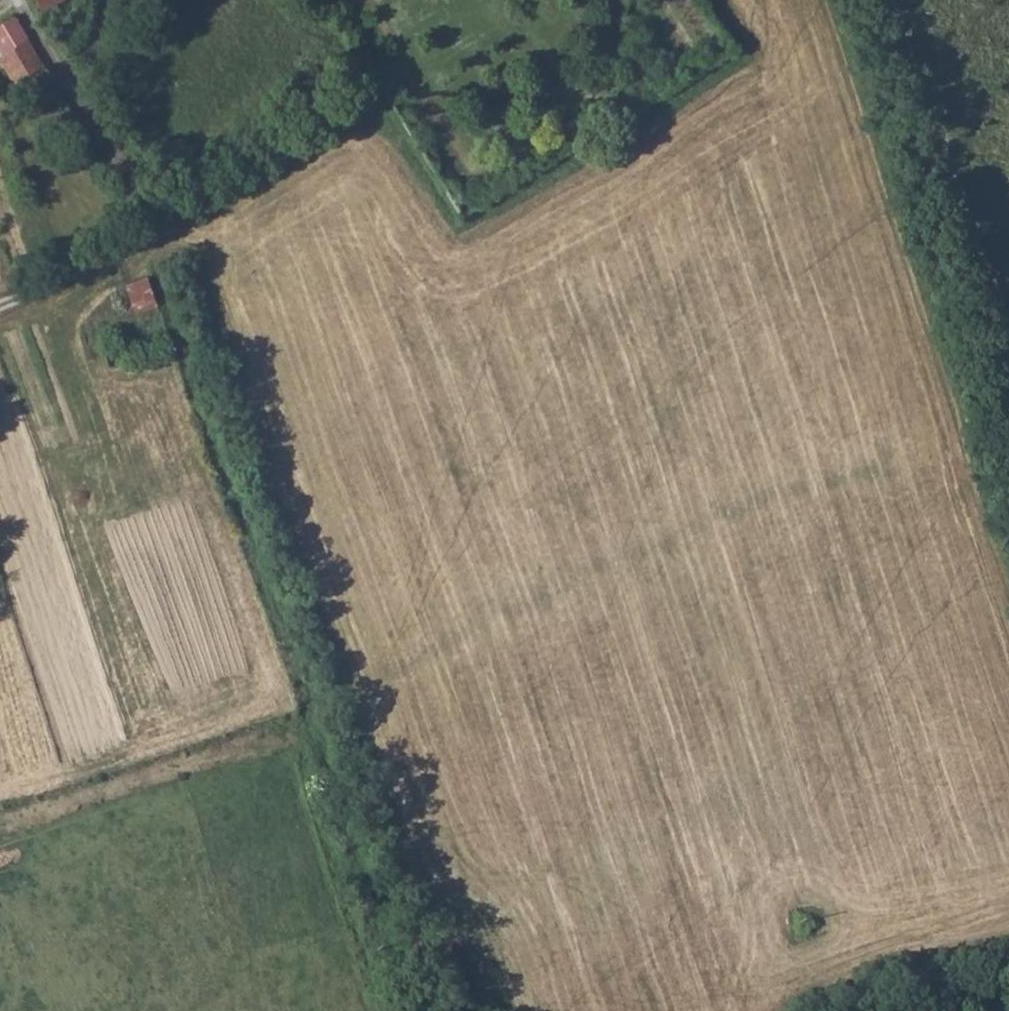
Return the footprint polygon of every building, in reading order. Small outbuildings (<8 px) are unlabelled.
[(9,18),(0,23),(0,68),(8,81),(21,74),(28,86),(38,80),(32,69),(38,65),(9,18)] [(153,303),(142,276),(122,285),(132,311),(153,303)]
